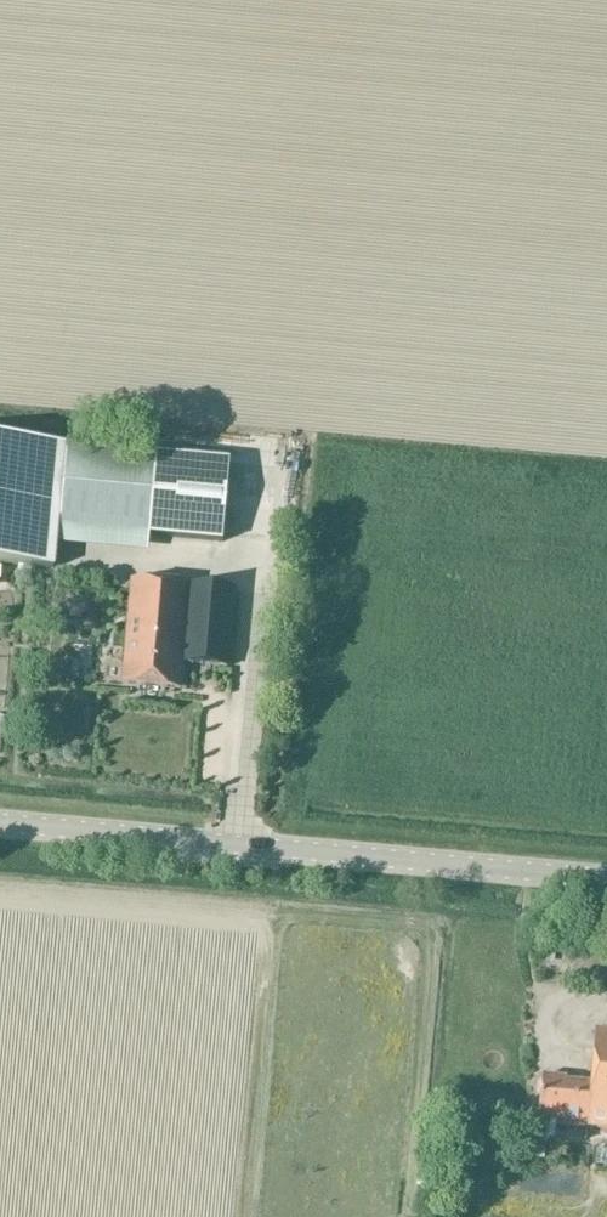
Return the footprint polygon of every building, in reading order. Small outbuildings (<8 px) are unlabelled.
[(151,536),(158,456),(84,449),(85,442),(71,441),(62,528),(151,536)] [(0,442),(0,565),(32,568),(44,446),(0,442)] [(158,456),(151,536),(221,542),(222,542),(229,462),(158,456)] [(228,668),(234,588),(130,582),(123,684),(181,686),(183,665),(228,668)] [(606,1132),(606,1033),(598,1032),(592,1083),(541,1080),(538,1122),(587,1126),(587,1130),(606,1132)]
